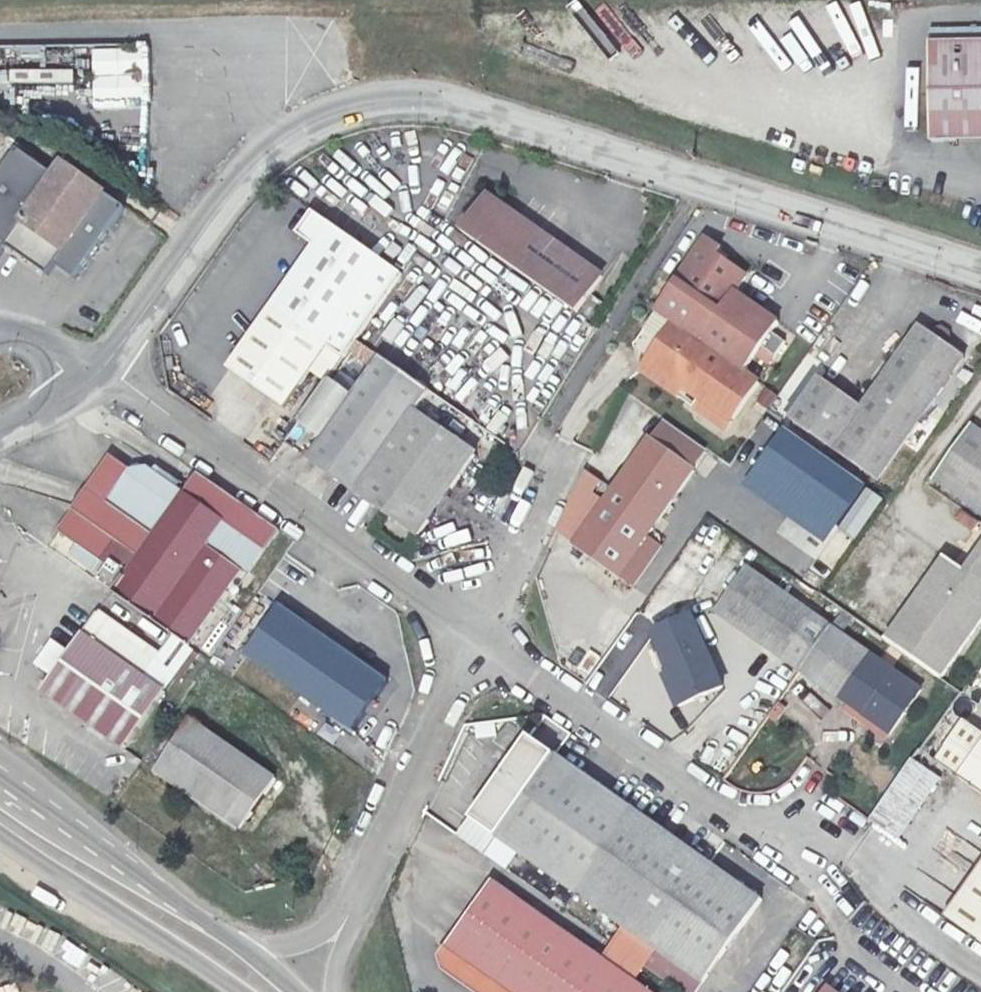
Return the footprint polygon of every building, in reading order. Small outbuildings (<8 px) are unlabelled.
[(934,41),(936,145),(980,144),(980,40),(934,41)] [(129,181),(156,179),(145,45),(90,49),(96,128),(124,126),(129,181)] [(21,147),(0,178),(0,251),(2,252),(63,174),(21,147)] [(63,174),(11,248),(48,273),(57,261),(110,186),(72,161),(63,174)] [(128,204),(110,186),(57,261),(79,277),(128,204)] [(516,242),(527,225),(499,204),(471,241),(484,250),(499,229),(516,242)] [(315,262),(290,299),(364,349),(411,281),(320,222),(300,253),(315,262)] [(612,287),(527,225),(516,242),(499,229),(484,250),(586,323),(612,287)] [(652,309),(655,312),(665,320),(641,352),(679,380),(671,390),(723,424),(754,379),(742,370),(772,322),(735,288),(747,271),(715,252),(719,245),(704,235),(652,309)] [(346,375),(364,349),(290,299),(236,379),(292,417),(329,363),(346,375)] [(630,362),(671,390),(679,380),(641,352),(665,320),(655,312),(631,348),(630,362)] [(886,479),(975,351),(926,321),(869,402),(830,377),(799,423),(886,479)] [(433,397),(378,359),(306,465),(425,543),(481,461),(417,419),(433,397)] [(766,415),(779,395),(761,384),(748,404),(766,415)] [(979,416),(924,494),(980,534),(980,417),(979,416)] [(647,435),(690,465),(702,448),(659,419),(647,435)] [(867,488),(784,428),(742,490),(822,545),(867,488)] [(610,488),(573,540),(616,571),(642,534),(690,465),(647,435),(610,488)] [(279,531),(195,470),(181,489),(145,465),(127,466),(108,455),(57,528),(122,576),(111,589),(151,617),(206,539),(242,565),(251,571),(279,531)] [(573,540),(610,488),(586,471),(557,528),(573,540)] [(508,478),(500,492),(513,500),(520,485),(508,478)] [(642,534),(616,571),(634,584),(660,547),(642,534)] [(206,539),(151,617),(186,642),(242,565),(206,539)] [(886,645),(940,682),(980,625),(980,554),(957,588),(936,573),(886,645)] [(756,580),(725,623),(892,739),(923,695),(756,580)] [(380,673),(278,604),(242,654),(346,725),(380,673)] [(83,629),(147,673),(160,651),(98,608),(83,629)] [(696,614),(643,640),(676,707),(729,682),(696,614)] [(169,688),(147,673),(83,629),(81,627),(65,650),(50,639),(34,662),(49,673),(38,687),(127,750),(169,688)] [(271,777),(191,718),(154,771),(235,829),(271,777)] [(967,722),(936,763),(980,795),(980,732),(967,722)] [(524,735),(465,816),(621,928),(653,950),(697,981),(758,897),(524,735)] [(940,778),(911,758),(869,817),(898,838),(940,778)] [(939,913),(980,942),(980,855),(939,913)] [(436,950),(441,966),(477,991),(650,991),(632,980),(600,957),(490,878),(436,950)] [(85,944),(0,910),(0,932),(78,963),(85,944)] [(600,957),(632,980),(653,950),(621,928),(600,957)]
